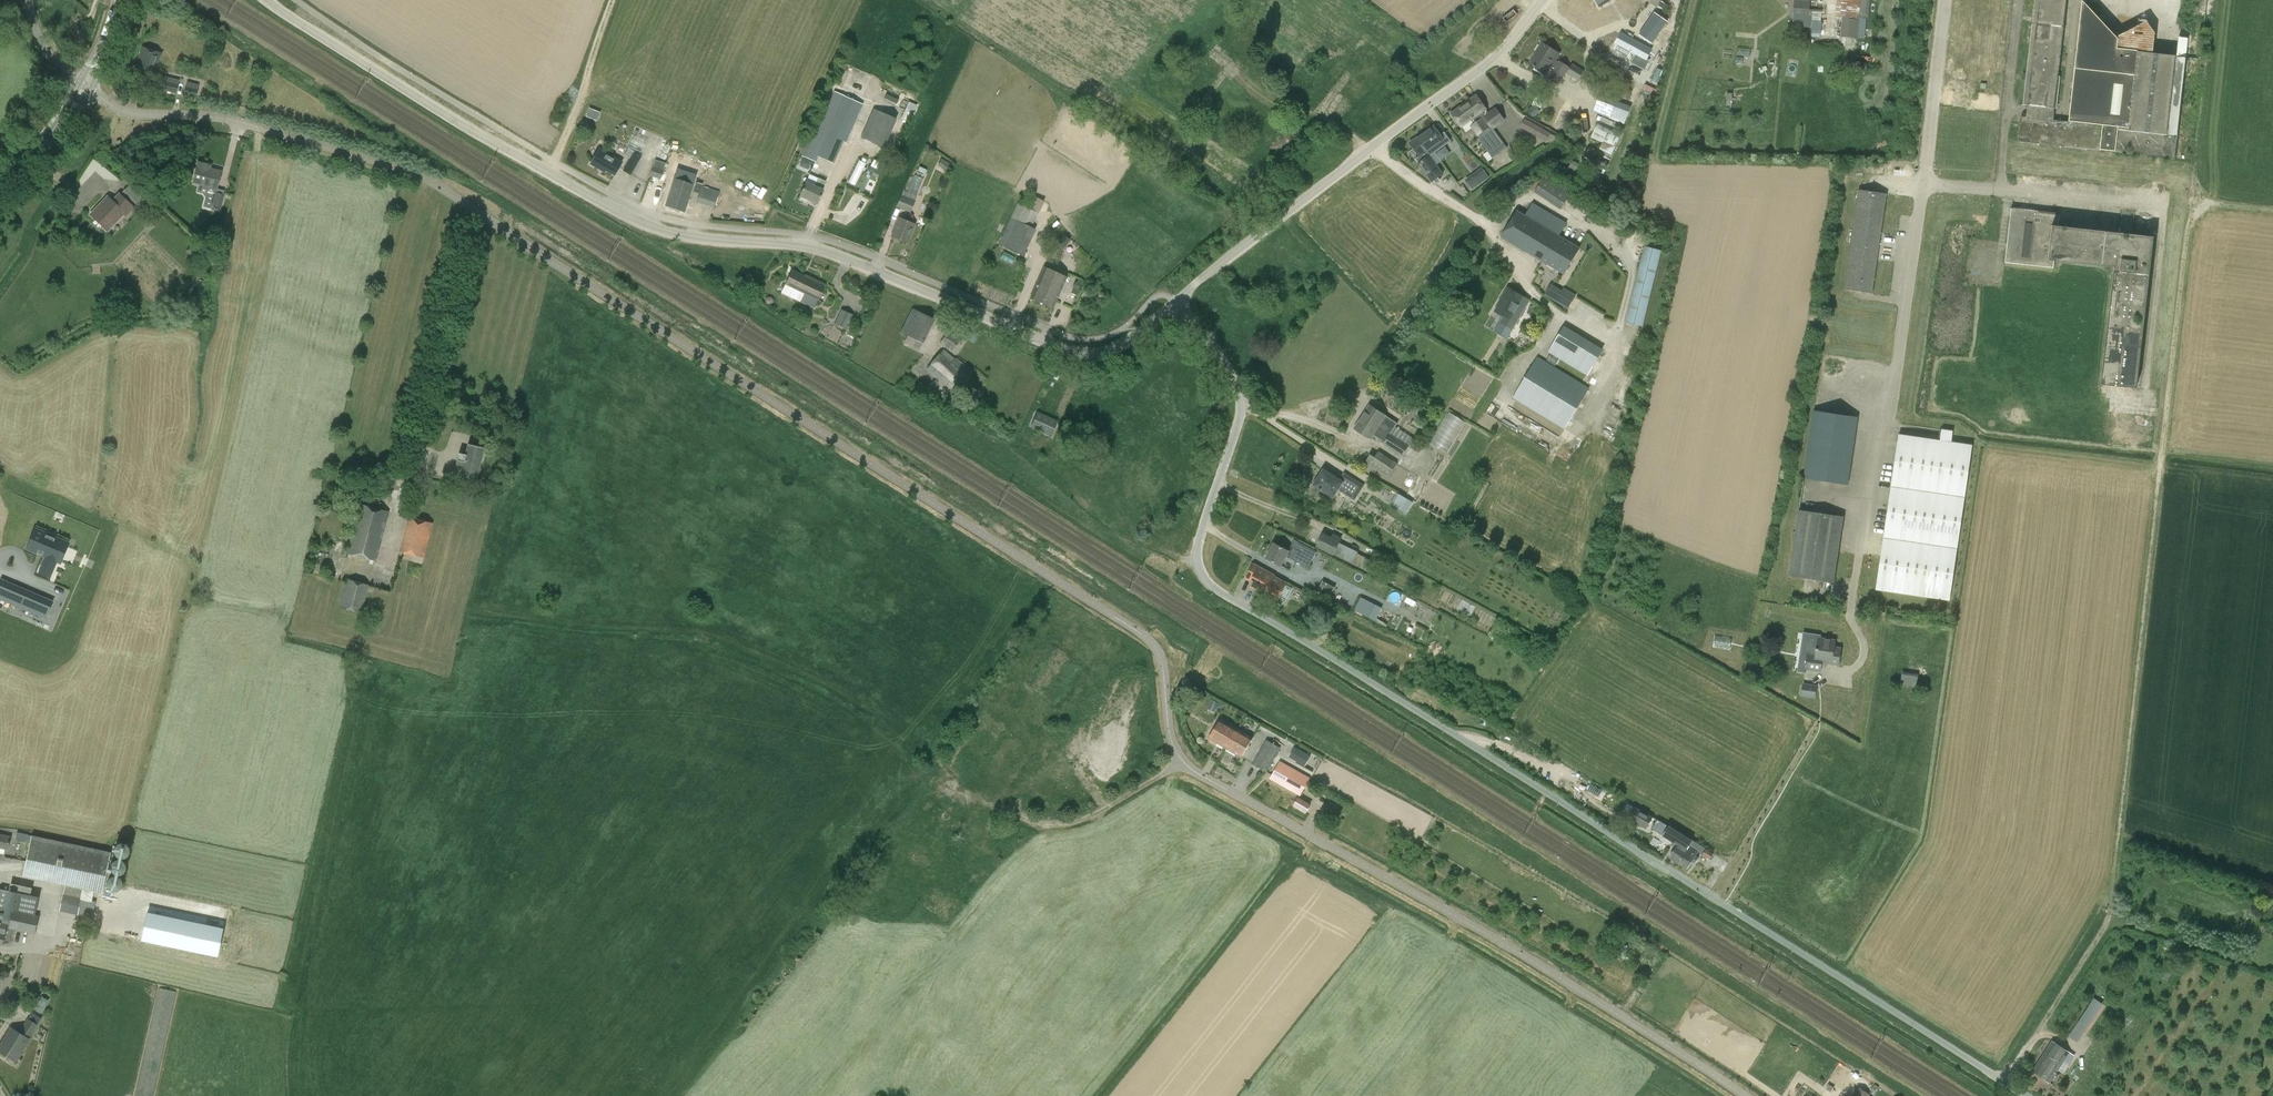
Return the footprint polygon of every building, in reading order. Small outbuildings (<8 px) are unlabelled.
[(1809,15),(1810,0),(1794,0),(1794,15),(1809,15)] [(1836,16),(1859,18),(1859,17),(1869,18),(1870,0),(1837,0),(1836,16)] [(2067,0),(2034,0),(2023,105),(2054,108),(2067,0)] [(1842,18),(1840,36),(1857,38),(1859,19),(1842,18)] [(2125,50),(2114,152),(2175,159),(2177,136),(2185,58),(2186,58),(2188,38),(2178,37),(2176,57),(2175,56),(2125,50)] [(1542,42),(1536,51),(1537,52),(1530,64),(1537,69),(1545,74),(1549,68),(1552,70),(1549,75),(1560,83),(1567,73),(1579,80),(1585,71),(1573,63),(1570,67),(1559,60),(1558,61),(1556,60),(1560,54),(1542,42)] [(156,68),(161,53),(143,46),(135,69),(154,75),(156,68)] [(1564,47),(1560,55),(1579,66),(1583,58),(1564,47)] [(179,80),(164,77),(161,90),(176,93),(179,80)] [(203,86),(188,82),(185,95),(200,99),(203,87),(203,86)] [(834,91),(824,113),(819,111),(799,154),(816,162),(818,157),(834,163),(843,141),(846,142),(863,103),(834,91)] [(1622,102),(1600,94),(1593,111),(1615,119),(1622,102)] [(1452,113),(1462,126),(1466,132),(1473,127),(1480,137),(1478,138),(1493,158),(1507,147),(1494,128),(1505,120),(1496,107),(1489,112),(1476,96),(1452,113)] [(909,101),(905,110),(912,113),(913,114),(917,105),(909,101)] [(1534,106),(1527,112),(1532,118),(1540,113),(1534,106)] [(586,115),(596,120),(599,112),(589,108),(586,115)] [(884,148),(897,118),(873,108),(860,137),(884,148)] [(2101,151),(2103,125),(2021,116),(2018,141),(2101,151)] [(1520,127),(1546,141),(1547,140),(1550,142),(1558,137),(1551,133),(1525,118),(1520,127)] [(1603,141),(1600,148),(1611,154),(1622,133),(1613,129),(1598,122),(1591,136),(1603,141)] [(1435,125),(1410,143),(1420,157),(1416,159),(1433,182),(1443,174),(1430,156),(1451,141),(1444,131),(1441,134),(1435,125)] [(614,175),(622,162),(599,149),(591,164),(599,168),(600,166),(614,175)] [(631,175),(642,156),(628,149),(624,155),(630,158),(623,170),(631,175)] [(937,166),(946,170),(950,163),(941,158),(937,166)] [(1594,163),(1605,169),(1608,164),(1596,158),(1594,163)] [(650,175),(660,179),(666,163),(655,159),(650,175)] [(857,159),(847,181),(854,184),(864,162),(857,159)] [(1569,167),(1575,170),(1579,164),(1572,160),(1569,167)] [(193,182),(208,186),(207,192),(214,194),(211,209),(220,211),(224,194),(216,192),(217,188),(221,171),(205,167),(206,163),(198,161),(193,182)] [(1490,178),(1482,168),(1466,180),(1473,190),(1490,178)] [(176,169),(174,177),(183,179),(184,171),(176,169)] [(817,203),(826,181),(810,174),(800,196),(817,203)] [(917,194),(923,178),(915,175),(909,190),(917,194)] [(1561,209),(1571,192),(1545,175),(1535,191),(1561,209)] [(685,211),(693,184),(674,178),(666,205),(685,211)] [(703,184),(696,182),(693,191),(700,193),(697,201),(714,207),(719,192),(702,186),(703,184)] [(130,184),(123,191),(140,208),(147,201),(130,184)] [(896,207),(910,212),(915,201),(915,200),(917,194),(904,189),(901,195),(896,207)] [(1868,191),(1859,190),(1854,223),(1881,226),(1886,193),(1868,191)] [(1044,201),(1031,195),(1026,206),(1017,202),(998,244),(1023,256),(1036,229),(1031,227),(1044,201)] [(133,208),(123,198),(116,205),(108,198),(95,211),(99,216),(91,223),(98,230),(104,224),(108,229),(124,213),(126,215),(133,208)] [(1502,237),(1564,274),(1580,248),(1559,235),(1567,222),(1534,202),(1526,215),(1518,211),(1502,237)] [(2053,268),(2054,261),(2114,267),(2101,384),(2136,388),(2153,237),(2058,226),(2060,213),(2011,207),(2005,262),(2053,268)] [(153,216),(150,219),(156,224),(159,221),(153,216)] [(907,242),(914,224),(899,218),(892,236),(907,242)] [(1881,226),(1854,223),(1850,256),(1877,259),(1881,226)] [(1643,326),(1662,250),(1644,246),(1626,322),(1643,326)] [(1012,264),(1015,258),(1003,251),(1000,257),(1012,264)] [(1855,290),(1872,292),(1877,259),(1850,256),(1845,289),(1855,290)] [(1053,307),(1066,277),(1044,267),(1030,297),(1053,307)] [(781,292),(814,308),(818,299),(818,300),(826,284),(812,278),(811,279),(792,270),(785,284),(781,292)] [(1076,281),(1073,288),(1079,290),(1082,284),(1076,281)] [(1544,293),(1568,307),(1576,293),(1564,286),(1563,288),(1551,281),(1544,293)] [(1524,297),(1508,287),(1501,298),(1502,298),(1495,311),(1504,316),(1500,322),(1503,323),(1507,326),(1524,297)] [(196,291),(193,311),(200,312),(204,292),(196,291)] [(905,341),(920,348),(922,343),(923,343),(935,319),(912,308),(900,332),(907,335),(905,341)] [(841,309),(835,323),(847,329),(848,327),(850,328),(855,319),(852,318),(854,315),(841,309)] [(1548,351),(1587,375),(1603,348),(1564,325),(1548,351)] [(952,351),(960,339),(948,331),(940,342),(952,351)] [(952,389),(969,369),(955,357),(955,358),(943,349),(927,368),(952,389)] [(1565,429),(1590,388),(1538,356),(1512,398),(1565,429)] [(933,389),(938,383),(934,380),(929,386),(933,389)] [(959,401),(975,408),(978,402),(963,394),(959,401)] [(1396,426),(1398,422),(1370,404),(1362,417),(1389,435),(1395,426),(1396,426)] [(1417,411),(1419,415),(1423,415),(1427,413),(1427,409),(1425,405),(1421,405),(1417,407),(1417,411)] [(1034,410),(1027,427),(1048,435),(1055,419),(1034,410)] [(1848,484),(1858,417),(1813,410),(1803,478),(1848,484)] [(1448,412),(1430,443),(1447,453),(1465,422),(1448,412)] [(1354,429),(1371,440),(1374,435),(1385,442),(1384,444),(1403,456),(1415,438),(1396,426),(1395,426),(1389,435),(1362,417),(1354,429)] [(1607,420),(1602,431),(1610,435),(1615,424),(1607,420)] [(1941,448),(1905,442),(1888,558),(1883,590),(1943,598),(1964,451),(1941,448)] [(477,476),(484,447),(468,443),(466,454),(459,452),(457,460),(458,460),(456,467),(462,469),(461,472),(477,476)] [(1365,462),(1389,477),(1398,462),(1379,450),(1375,457),(1371,454),(1365,462)] [(41,467),(38,479),(47,481),(50,469),(41,467)] [(1363,486),(1345,474),(1341,481),(1324,470),(1319,478),(1317,476),(1314,482),(1316,483),(1315,485),(1333,497),(1339,489),(1355,499),(1363,486)] [(1390,504),(1407,514),(1414,501),(1398,492),(1390,504)] [(390,511),(360,503),(356,516),(346,552),(376,561),(390,511)] [(1838,551),(1843,516),(1799,509),(1789,576),(1805,578),(1834,582),(1838,551)] [(424,558),(433,523),(408,516),(399,551),(424,558)] [(64,559),(71,541),(38,528),(31,546),(50,553),(46,563),(54,566),(57,556),(64,559)] [(1324,533),(1317,546),(1353,564),(1359,551),(1340,542),(1341,538),(1333,534),(1331,537),(1324,533)] [(1317,551),(1296,540),(1290,551),(1274,542),(1266,557),(1281,566),(1287,555),(1309,567),(1317,551)] [(1371,561),(1366,570),(1373,574),(1378,564),(1371,561)] [(1285,602),(1293,588),(1287,585),(1288,582),(1275,575),(1275,574),(1254,562),(1246,576),(1254,580),(1251,587),(1264,594),(1265,593),(1278,601),(1279,598),(1285,602)] [(362,613),(369,585),(347,578),(339,607),(362,613)] [(1,580),(0,581),(0,599),(46,619),(53,602),(1,580)] [(1318,591),(1330,597),(1336,586),(1324,580),(1318,591)] [(1311,606),(1323,612),(1329,601),(1319,596),(1316,601),(1314,599),(1311,606)] [(1382,608),(1361,598),(1355,610),(1375,621),(1382,608)] [(1838,664),(1841,648),(1834,647),(1835,640),(1819,638),(1819,635),(1808,633),(1806,647),(1817,649),(1816,655),(1808,654),(1806,669),(1820,671),(1822,661),(1838,664)] [(1732,639),(1715,636),(1713,645),(1730,648),(1732,639)] [(1900,685),(1916,687),(1918,675),(1902,672),(1900,685)] [(1817,693),(1810,692),(1810,687),(1803,686),(1802,695),(1816,698),(1817,693)] [(1207,708),(1215,712),(1220,703),(1211,698),(1207,708)] [(1225,747),(1237,728),(1220,718),(1209,737),(1225,747)] [(1237,728),(1225,747),(1242,757),(1254,738),(1237,728)] [(1268,772),(1282,747),(1267,739),(1253,764),(1268,772)] [(1304,764),(1309,754),(1294,746),(1289,757),(1304,764)] [(1301,796),(1311,778),(1280,760),(1272,774),(1270,778),(1299,795),(1301,796)] [(1599,797),(1602,791),(1591,784),(1587,790),(1599,797)] [(1647,828),(1654,817),(1634,806),(1627,817),(1647,828)] [(1693,840),(1669,825),(1663,835),(1674,842),(1672,845),(1676,847),(1670,857),(1679,863),(1694,840),(1693,840)] [(28,834),(17,831),(16,838),(27,841),(28,834)] [(11,836),(0,834),(0,848),(8,849),(11,836)] [(111,851),(32,835),(23,876),(65,885),(60,911),(77,915),(78,914),(87,916),(87,915),(92,916),(95,901),(92,900),(94,891),(102,893),(111,851)] [(1698,851),(1702,854),(1710,859),(1712,860),(1710,864),(1723,872),(1729,862),(1716,854),(1694,840),(1679,863),(1687,868),(1692,860),(1695,863),(1699,856),(1696,854),(1698,851)] [(7,924),(10,924),(9,928),(35,933),(39,915),(15,910),(19,892),(0,888),(0,922),(7,924)] [(150,900),(145,925),(223,941),(229,916),(150,900)] [(1612,947),(1618,938),(1614,935),(1607,944),(1612,947)] [(1633,948),(1638,952),(1644,943),(1638,939),(1633,948)] [(40,1013),(49,1000),(42,996),(34,1009),(40,1013)] [(2103,1003),(2094,997),(2069,1035),(2077,1041),(2103,1003)] [(30,1039),(39,1024),(38,1024),(42,1018),(32,1012),(28,1018),(28,1017),(19,1032),(11,1027),(0,1046),(0,1051),(16,1061),(30,1039)] [(2049,1082),(2069,1052),(2052,1041),(2033,1071),(2049,1082)] [(1870,1094),(1859,1086),(1852,1095),(1869,1095),(1870,1094)]
